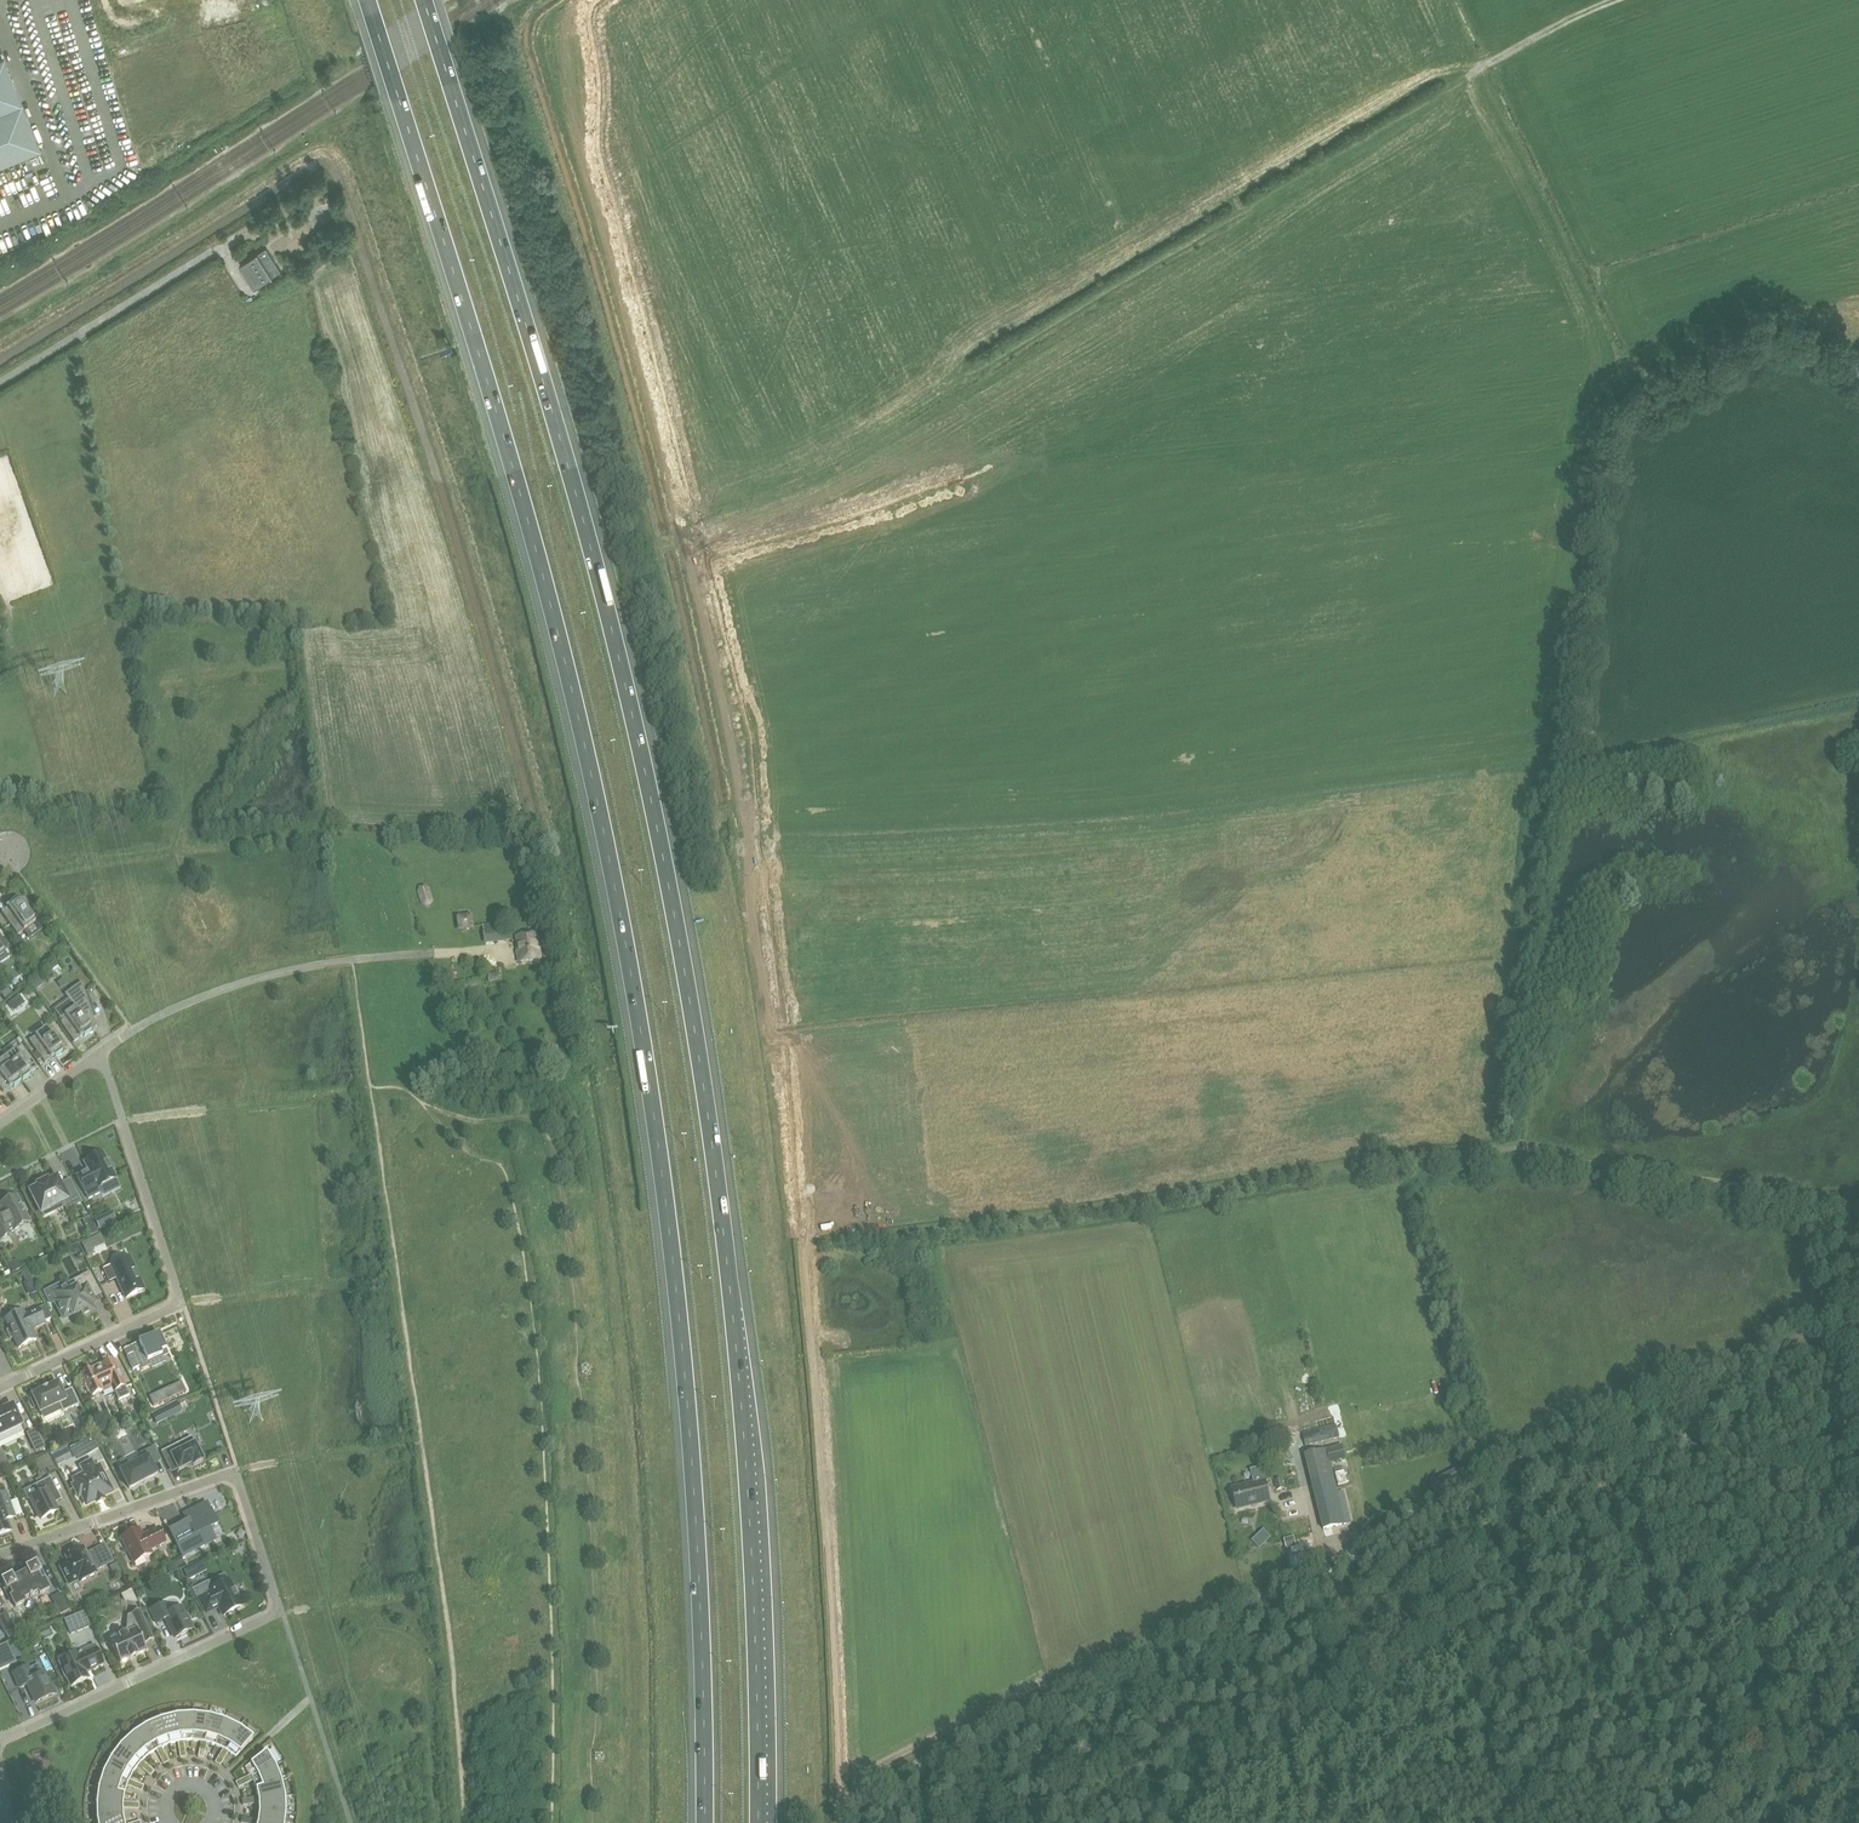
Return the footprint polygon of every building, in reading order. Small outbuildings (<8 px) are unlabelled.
[(40,150),(3,59),(0,60),(0,167),(40,150)] [(273,277),(273,276),(281,271),(266,247),(258,253),(257,253),(256,253),(257,253),(240,264),(255,288),(272,277),(273,277)] [(420,884),(420,886),(417,887),(416,891),(420,904),(425,907),(427,907),(427,908),(432,907),(431,905),(434,901),(430,887),(425,885),(424,882),(420,884)] [(27,912),(32,908),(24,897),(19,901),(18,899),(10,905),(11,907),(3,913),(2,913),(18,935),(35,923),(27,912)] [(504,924),(483,926),(485,945),(506,943),(504,924)] [(538,935),(517,937),(519,961),(541,959),(538,935)] [(487,974),(489,983),(501,980),(499,972),(487,974)] [(40,977),(31,983),(36,989),(44,983),(40,977)] [(65,994),(68,999),(51,1011),(58,1020),(74,1042),(75,1041),(74,1041),(83,1035),(84,1037),(93,1031),(91,1029),(96,1026),(96,1027),(82,981),(81,982),(77,986),(65,994)] [(456,990),(468,987),(466,981),(454,984),(456,990)] [(19,995),(8,1003),(11,1007),(22,999),(19,995)] [(46,1028),(29,1041),(45,1063),(45,1062),(54,1056),(55,1058),(63,1052),(62,1050),(67,1047),(59,1036),(54,1039),(46,1028)] [(22,1046),(5,1058),(22,1081),(29,1076),(28,1074),(37,1068),(38,1068),(22,1046)] [(22,1081),(5,1058),(0,1061),(0,1088),(3,1092),(4,1092),(12,1086),(14,1087),(22,1081)] [(85,1162),(89,1171),(77,1177),(88,1199),(102,1192),(99,1187),(115,1179),(111,1172),(114,1170),(109,1160),(107,1162),(102,1154),(85,1162)] [(39,1188),(30,1192),(41,1214),(42,1213),(44,1217),(55,1211),(53,1208),(64,1203),(67,1209),(80,1203),(69,1181),(60,1186),(56,1179),(48,1184),(46,1181),(38,1186),(39,1188)] [(0,1205),(3,1211),(0,1213),(0,1239),(1,1240),(10,1235),(8,1231),(12,1229),(14,1231),(22,1227),(19,1222),(27,1218),(25,1213),(27,1212),(24,1205),(21,1206),(16,1197),(0,1205)] [(99,1228),(112,1222),(108,1214),(95,1221),(99,1228)] [(87,1224),(91,1222),(89,1216),(82,1220),(84,1224),(87,1224)] [(93,1253),(92,1250),(87,1241),(82,1244),(87,1256),(93,1253)] [(24,1268),(20,1259),(10,1264),(14,1273),(24,1268)] [(111,1266),(102,1269),(108,1283),(117,1279),(126,1298),(144,1290),(132,1264),(115,1271),(112,1265),(111,1266)] [(31,1295),(37,1292),(26,1269),(20,1272),(26,1283),(31,1295)] [(97,1286),(89,1272),(81,1276),(86,1285),(78,1289),(77,1287),(69,1291),(66,1286),(59,1290),(63,1297),(54,1301),(61,1315),(70,1311),(73,1317),(81,1313),(83,1318),(91,1314),(87,1307),(95,1302),(89,1291),(97,1287),(97,1286)] [(36,1340),(31,1328),(35,1326),(36,1327),(44,1323),(38,1309),(25,1315),(23,1311),(5,1320),(10,1330),(7,1331),(10,1339),(13,1338),(18,1348),(36,1340)] [(133,1354),(127,1357),(133,1370),(140,1367),(141,1370),(150,1366),(148,1361),(162,1355),(161,1352),(166,1349),(159,1334),(130,1347),(133,1354)] [(81,1374),(87,1385),(85,1386),(88,1393),(90,1392),(92,1396),(103,1391),(101,1388),(111,1383),(118,1400),(129,1395),(113,1359),(102,1364),(103,1366),(93,1371),(92,1368),(90,1369),(89,1367),(82,1371),(83,1373),(81,1374)] [(181,1382),(149,1397),(153,1406),(186,1391),(181,1382)] [(33,1398),(30,1399),(34,1408),(37,1406),(40,1413),(59,1404),(63,1412),(79,1404),(72,1389),(63,1393),(58,1383),(48,1388),(47,1387),(42,1390),(32,1395),(33,1398)] [(22,1425),(13,1405),(3,1410),(0,1411),(0,1436),(22,1425)] [(165,1419),(160,1409),(151,1413),(156,1424),(165,1419)] [(1336,1426),(1302,1434),(1305,1445),(1339,1437),(1336,1426)] [(36,1430),(27,1434),(35,1451),(44,1447),(36,1430)] [(70,1448),(76,1461),(100,1446),(94,1435),(79,1441),(80,1443),(70,1448)] [(191,1437),(161,1453),(167,1466),(174,1462),(178,1470),(178,1471),(187,1467),(192,1464),(192,1465),(193,1466),(203,1461),(191,1437)] [(1342,1445),(1326,1449),(1330,1463),(1346,1459),(1342,1445)] [(142,1460),(120,1471),(129,1489),(141,1483),(146,1481),(146,1480),(157,1474),(152,1465),(161,1460),(154,1447),(140,1454),(142,1460)] [(1326,1450),(1305,1455),(1324,1529),(1351,1522),(1343,1491),(1337,1492),(1326,1450)] [(49,1456),(35,1463),(40,1475),(48,1471),(50,1476),(58,1472),(49,1456)] [(76,1484),(72,1485),(78,1498),(82,1496),(87,1504),(96,1500),(97,1502),(104,1499),(102,1496),(111,1491),(99,1467),(95,1469),(91,1461),(80,1467),(84,1475),(74,1480),(76,1484)] [(61,1499),(60,1496),(50,1478),(36,1485),(39,1490),(38,1494),(30,1498),(41,1520),(57,1511),(53,1503),(61,1499)] [(1282,1479),(1275,1480),(1277,1490),(1284,1488),(1282,1479)] [(1264,1480),(1232,1489),(1237,1509),(1270,1501),(1264,1480)] [(11,1531),(7,1520),(8,1518),(8,1516),(13,1514),(14,1518),(15,1517),(7,1493),(0,1495),(0,1535),(11,1531)] [(170,1531),(181,1552),(193,1546),(192,1543),(197,1540),(201,1548),(215,1540),(209,1528),(217,1524),(206,1504),(184,1515),(188,1523),(183,1526),(182,1524),(170,1531)] [(133,1531),(131,1530),(127,1532),(126,1535),(121,1538),(134,1563),(152,1554),(150,1550),(165,1542),(158,1528),(143,1536),(139,1529),(133,1531)] [(1294,1536),(1284,1538),(1286,1548),(1296,1546),(1294,1536)] [(83,1548),(77,1551),(67,1556),(70,1563),(61,1568),(69,1584),(78,1579),(80,1582),(96,1574),(95,1571),(104,1566),(96,1550),(86,1554),(83,1548)] [(13,1580),(11,1577),(2,1582),(7,1590),(5,1591),(10,1600),(11,1599),(15,1607),(24,1602),(23,1600),(29,1596),(30,1598),(32,1596),(31,1595),(38,1592),(40,1594),(48,1590),(44,1582),(46,1581),(41,1572),(39,1573),(35,1565),(27,1569),(28,1572),(13,1580)] [(198,1575),(193,1566),(184,1571),(189,1580),(198,1575)] [(208,1583),(194,1590),(206,1613),(215,1609),(214,1608),(219,1606),(224,1615),(242,1606),(238,1598),(240,1597),(235,1587),(233,1589),(228,1580),(211,1589),(208,1583)] [(61,1594),(52,1599),(60,1614),(69,1610),(61,1594)] [(165,1603),(150,1611),(157,1624),(166,1620),(175,1638),(192,1629),(188,1622),(190,1620),(187,1614),(184,1614),(181,1607),(172,1612),(168,1611),(165,1603)] [(141,1641),(143,1640),(145,1644),(154,1640),(153,1639),(140,1611),(140,1610),(131,1614),(131,1615),(132,1615),(134,1619),(127,1622),(126,1634),(120,1636),(119,1634),(111,1638),(112,1640),(110,1641),(109,1641),(120,1664),(121,1663),(129,1659),(130,1660),(131,1659),(136,1656),(136,1657),(137,1656),(137,1655),(146,1651),(146,1652),(147,1652),(141,1641)] [(64,1620),(70,1634),(91,1625),(85,1611),(64,1620)] [(5,1633),(14,1629),(6,1614),(0,1617),(0,1623),(5,1633)] [(16,1663),(7,1644),(0,1647),(0,1670),(16,1663)] [(77,1654),(59,1662),(63,1670),(62,1673),(64,1677),(67,1678),(71,1687),(88,1678),(85,1672),(103,1664),(96,1649),(79,1657),(77,1654)] [(27,1667),(13,1673),(20,1688),(28,1685),(36,1703),(56,1693),(50,1681),(47,1683),(43,1673),(34,1677),(31,1675),(27,1667)] [(192,1741),(193,1713),(193,1714),(177,1715),(177,1714),(181,1742),(184,1741),(192,1741)] [(193,1713),(192,1741),(193,1741),(201,1742),(200,1749),(205,1750),(207,1743),(204,1742),(209,1715),(209,1716),(193,1714),(193,1713)] [(184,1741),(181,1742),(177,1714),(176,1714),(176,1715),(161,1719),(161,1718),(169,1744),(170,1744),(178,1742),(179,1750),(185,1749),(184,1741)] [(215,1745),(225,1720),(225,1719),(224,1720),(210,1716),(210,1715),(209,1715),(204,1742),(207,1743),(215,1745)] [(146,1724),(159,1749),(161,1748),(169,1744),(161,1718),(160,1718),(161,1719),(146,1725),(146,1724)] [(226,1720),(225,1720),(215,1745),(216,1746),(223,1749),(219,1755),(225,1758),(228,1752),(226,1751),(240,1727),(239,1727),(225,1721),(226,1720)] [(159,1757),(165,1754),(161,1748),(159,1749),(146,1724),(145,1725),(146,1725),(133,1734),(132,1733),(149,1755),(156,1751),(159,1757)] [(240,1727),(226,1751),(228,1752),(236,1758),(253,1738),(240,1728),(240,1727)] [(149,1755),(132,1733),(131,1733),(132,1734),(121,1745),(120,1744),(140,1763),(142,1761),(149,1756),(148,1755),(149,1755)] [(140,1763),(120,1744),(119,1745),(120,1745),(111,1758),(110,1757),(110,1758),(133,1772),(138,1766),(144,1771),(148,1766),(142,1761),(140,1763)] [(250,1775),(243,1779),(246,1784),(252,1781),(251,1778),(276,1765),(275,1765),(266,1752),(245,1768),(250,1775)] [(165,1754),(159,1757),(163,1764),(166,1763),(169,1762),(168,1760),(165,1754)] [(216,1761),(215,1763),(218,1764),(220,1766),(225,1758),(219,1755),(216,1761)] [(102,1772),(128,1783),(129,1780),(133,1772),(110,1758),(103,1772),(102,1772)] [(256,1789),(282,1781),(282,1780),(281,1781),(275,1766),(276,1766),(276,1765),(251,1778),(252,1781),(256,1788),(256,1789)] [(152,1770),(148,1766),(144,1771),(150,1776),(152,1774),(154,1772),(152,1770)] [(97,1787),(97,1788),(124,1794),(127,1786),(133,1788),(136,1783),(129,1780),(128,1783),(102,1772),(103,1773),(98,1788),(97,1787)] [(243,1779),(236,1783),(237,1785),(238,1788),(246,1784),(243,1779)] [(282,1781),(256,1789),(258,1797),(250,1798),(251,1804),(258,1803),(258,1800),(286,1797),(286,1796),(285,1796),(281,1781),(282,1781)] [(136,1783),(133,1788),(141,1792),(143,1789),(144,1786),(136,1783)] [(124,1794),(97,1788),(98,1788),(96,1804),(95,1804),(123,1805),(123,1802),(124,1794)] [(286,1797),(258,1800),(258,1803),(259,1811),(259,1812),(286,1813),(285,1813),(285,1797),(286,1797)] [(123,1817),(123,1809),(130,1809),(131,1803),(123,1802),(123,1805),(95,1804),(96,1804),(96,1820),(95,1820),(123,1817)] [(250,1819),(249,1822),(284,1822),(285,1813),(286,1813),(259,1812),(258,1820),(250,1819)]
